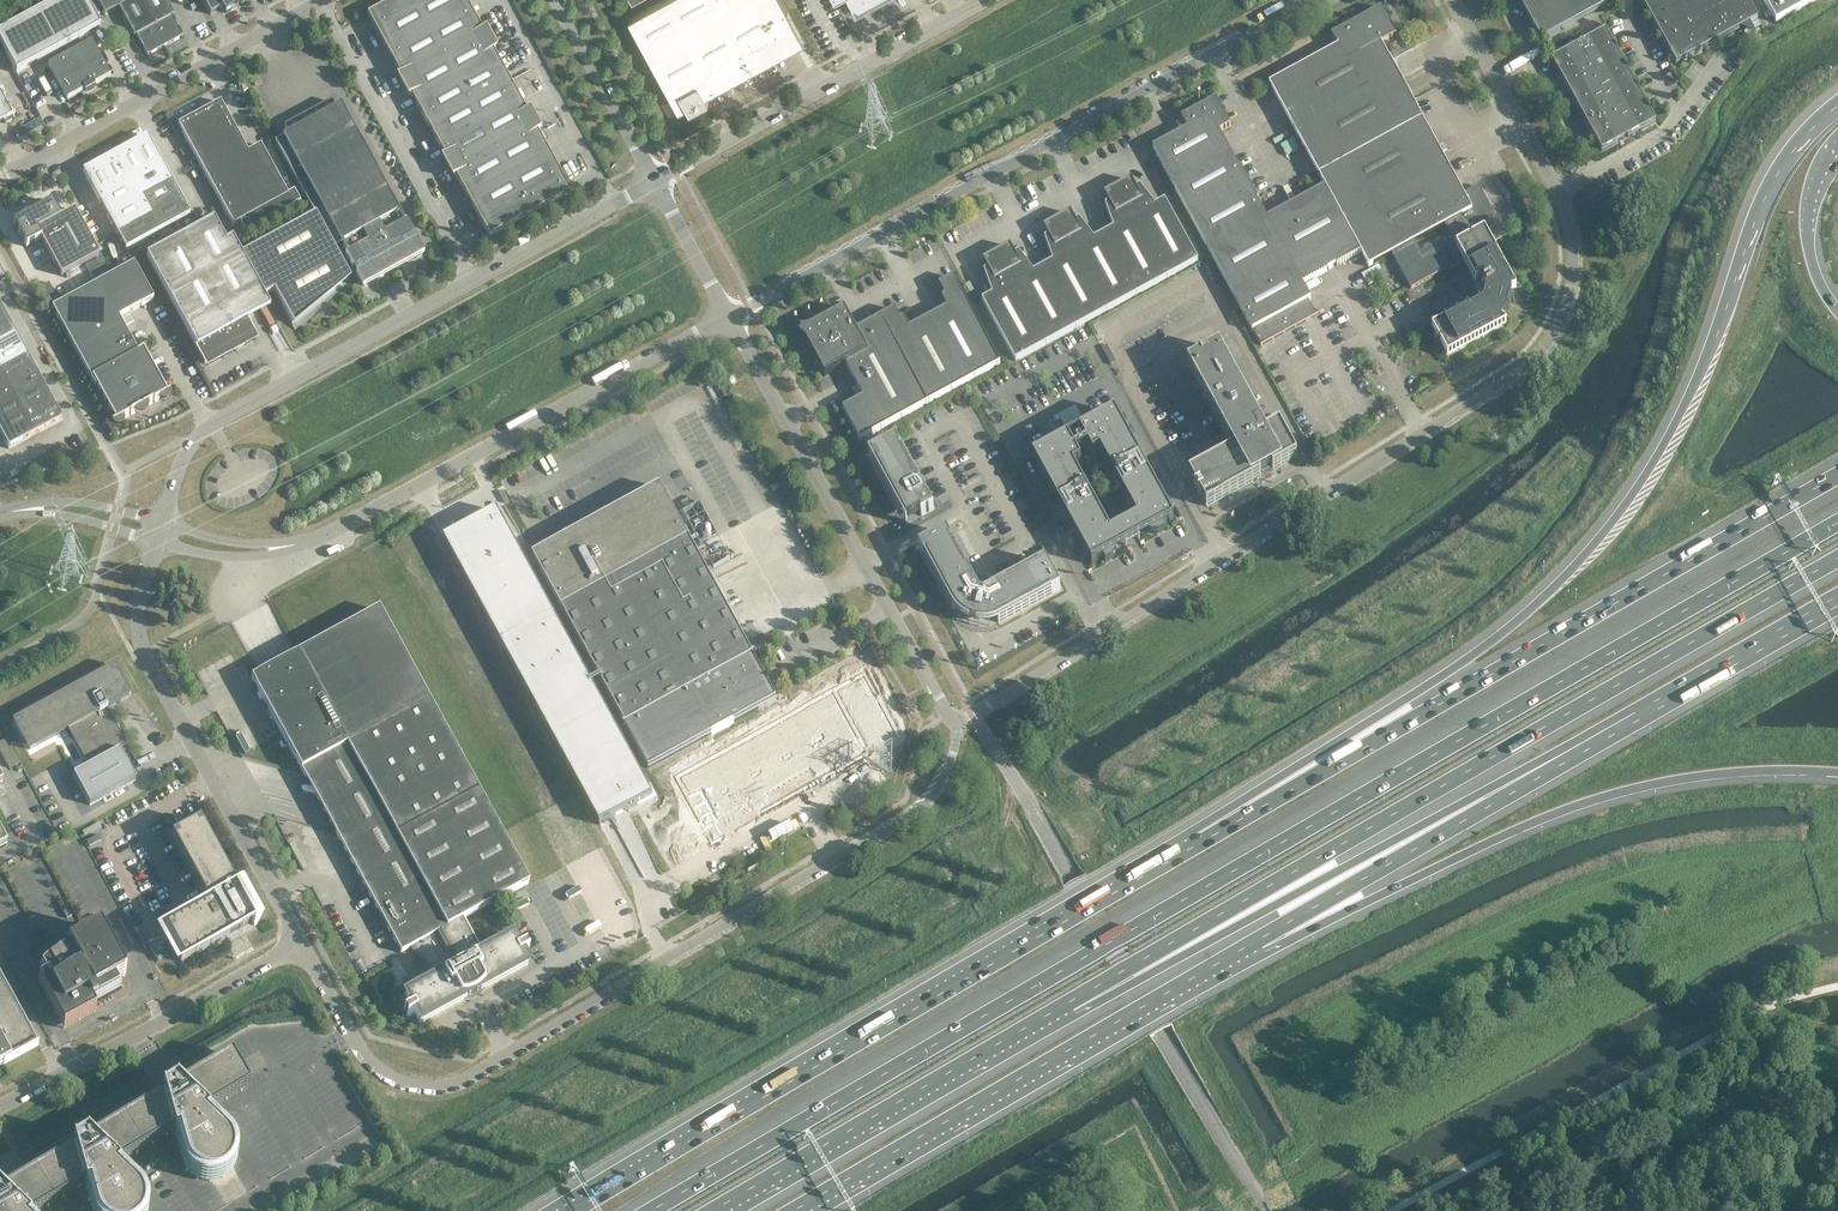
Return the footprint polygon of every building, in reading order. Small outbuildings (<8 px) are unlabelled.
[(105,16),(118,8),(134,37),(136,36),(147,56),(183,36),(172,16),(174,15),(166,0),(96,0),(105,16)] [(211,14),(222,8),(225,13),(231,10),(231,9),(230,10),(229,7),(230,7),(233,5),(235,2),(236,0),(203,0),(211,14)] [(465,0),(394,0),(367,15),(488,237),(570,193),(465,0)] [(782,53),(765,23),(788,11),(782,0),(662,0),(629,18),(668,91),(679,85),(682,90),(679,92),(690,111),(708,101),(706,95),(782,53)] [(856,13),(880,0),(849,0),(856,13)] [(1575,23),(1605,6),(1607,0),(1518,0),(1541,41),(1575,23)] [(1747,0),(1641,0),(1676,64),(1739,29),(1755,34),(1749,24),(1757,19),(1747,0)] [(1776,22),(1817,0),(1764,0),(1776,22)] [(19,34),(34,62),(65,45),(70,53),(48,65),(67,100),(84,91),(83,89),(92,83),(94,85),(110,76),(91,41),(75,50),(70,42),(81,36),(65,8),(19,34)] [(1269,84),(1318,175),(1317,176),(1318,177),(1319,176),(1325,187),(1266,219),(1257,201),(1258,200),(1241,168),(1239,169),(1219,133),(1231,126),(1216,98),(1180,118),(1187,129),(1153,148),(1253,331),(1254,330),(1255,332),(1254,333),(1261,346),(1310,319),(1309,318),(1310,318),(1311,317),(1312,316),(1312,315),(1313,314),(1313,313),(1313,312),(1312,311),(1310,306),(1311,306),(1308,300),(1310,299),(1302,284),(1305,284),(1305,283),(1308,283),(1308,281),(1310,281),(1310,280),(1313,280),(1313,278),(1316,278),(1316,277),(1318,277),(1319,275),(1321,275),(1321,274),(1324,274),(1324,272),(1327,272),(1327,271),(1336,266),(1337,266),(1339,264),(1340,265),(1341,263),(1343,263),(1344,261),(1346,262),(1347,260),(1348,260),(1350,258),(1351,259),(1352,257),(1354,258),(1355,255),(1356,256),(1358,254),(1359,255),(1360,252),(1369,267),(1392,255),(1393,257),(1394,256),(1410,284),(1408,285),(1410,289),(1447,269),(1448,271),(1460,265),(1459,262),(1465,259),(1485,295),(1485,297),(1484,297),(1483,297),(1482,298),(1481,299),(1481,300),(1481,301),(1482,302),(1483,302),(1483,303),(1482,305),(1470,312),(1468,309),(1432,329),(1447,357),(1506,325),(1502,322),(1504,319),(1505,317),(1506,315),(1507,314),(1508,312),(1509,310),(1509,308),(1510,306),(1510,304),(1511,302),(1511,300),(1511,299),(1511,296),(1511,294),(1511,292),(1516,291),(1491,245),(1506,237),(1504,233),(1502,234),(1481,194),(1482,194),(1478,186),(1463,195),(1422,120),(1423,119),(1423,118),(1422,119),(1381,44),(1396,36),(1391,27),(1390,28),(1384,18),(1386,17),(1381,8),(1331,36),(1337,47),(1269,84)] [(1605,31),(1578,45),(1551,60),(1601,152),(1617,143),(1616,139),(1626,134),(1628,137),(1655,122),(1605,31)] [(12,116),(0,94),(0,123),(12,116)] [(288,134),(282,137),(274,141),(316,217),(242,257),(264,297),(273,292),(295,332),(350,280),(334,250),(342,246),(346,253),(364,286),(421,255),(404,222),(340,105),(334,108),(330,101),(284,126),(288,134)] [(233,226),(239,222),(245,233),(300,203),(294,192),(287,195),(260,145),(248,152),(220,102),(178,125),(233,226)] [(147,136),(130,145),(83,172),(126,250),(190,215),(147,136)] [(1131,180),(1117,188),(1104,195),(1109,204),(1105,206),(1113,228),(1094,239),(1080,220),(1075,222),(1070,213),(1043,228),(1048,237),(1044,239),(1052,261),(1042,267),(1033,272),(1019,253),(1015,255),(1010,246),(983,261),(988,270),(984,272),(992,295),(982,300),(1015,361),(1198,261),(1165,200),(1154,206),(1140,187),(1136,189),(1131,180)] [(89,261),(99,255),(74,210),(60,217),(52,202),(13,224),(26,247),(40,239),(64,283),(92,267),(89,261)] [(146,257),(196,347),(196,348),(205,364),(254,336),(246,322),(270,309),(264,297),(242,257),(232,239),(226,243),(213,220),(146,257)] [(153,300),(134,264),(52,309),(95,388),(96,387),(112,417),(111,418),(114,423),(115,424),(116,425),(117,425),(118,425),(120,425),(120,424),(121,424),(121,423),(122,423),(122,422),(122,421),(122,420),(122,419),(136,411),(136,410),(136,409),(136,407),(136,406),(137,405),(137,404),(139,403),(140,403),(141,403),(143,403),(144,403),(145,404),(145,405),(146,405),(161,397),(161,398),(162,399),(163,399),(164,400),(165,400),(166,399),(167,399),(168,398),(168,397),(169,397),(169,396),(169,395),(168,394),(165,388),(164,389),(143,350),(137,353),(119,318),(153,300)] [(947,308),(928,318),(910,328),(906,321),(902,323),(895,310),(856,331),(845,310),(812,328),(809,329),(807,329),(806,330),(803,330),(800,330),(799,336),(801,337),(803,339),(804,340),(806,342),(807,344),(808,345),(809,347),(821,369),(825,376),(846,365),(864,397),(843,409),(860,440),(1000,364),(953,278),(939,285),(946,299),(943,301),(947,308)] [(49,283),(34,291),(42,306),(57,298),(49,283)] [(8,449),(62,420),(0,307),(0,434),(8,449)] [(1219,349),(1206,356),(1206,354),(1205,355),(1206,356),(1201,359),(1200,357),(1199,358),(1200,359),(1187,366),(1230,443),(1226,445),(1230,452),(1189,475),(1196,487),(1195,488),(1195,489),(1197,488),(1199,493),(1198,494),(1198,495),(1199,494),(1206,506),(1261,477),(1259,473),(1271,467),(1273,470),(1297,457),(1279,425),(1263,434),(1259,427),(1261,426),(1219,349)] [(1140,460),(1114,412),(1079,431),(1080,433),(1075,437),(1069,440),(1068,438),(1033,457),(1059,504),(1066,517),(1066,518),(1092,565),(1103,559),(1105,562),(1109,560),(1111,559),(1113,557),(1114,555),(1115,553),(1116,552),(1133,543),(1150,533),(1151,534),(1153,534),(1155,534),(1158,533),(1160,532),(1164,530),(1162,527),(1174,520),(1148,473),(1147,473),(1140,460)] [(868,455),(878,473),(906,525),(934,509),(896,440),(868,455)] [(625,726),(649,769),(712,734),(734,722),(776,699),(753,656),(754,656),(754,655),(752,656),(689,540),(660,487),(533,557),(562,609),(625,725),(624,726),(624,727),(625,726)] [(684,509),(694,503),(690,496),(681,502),(684,509)] [(700,544),(716,535),(699,503),(682,512),(700,544)] [(497,511),(444,540),(502,646),(555,617),(497,511)] [(996,624),(999,623),(1060,589),(1045,561),(996,589),(993,584),(979,580),(974,582),(947,533),(919,548),(953,610),(954,612),(955,614),(957,616),(959,618),(961,619),(962,621),(965,622),(967,624),(971,625),(973,626),(975,627),(978,627),(981,627),(984,627),(987,627),(989,627),(991,626),(994,625),(996,624)] [(251,679),(301,770),(429,701),(379,610),(251,679)] [(555,617),(502,646),(600,825),(653,796),(555,617)] [(854,647),(846,651),(855,666),(862,662),(854,647)] [(113,667),(14,721),(15,724),(24,740),(31,752),(69,732),(88,767),(73,775),(89,805),(136,780),(119,750),(126,746),(134,760),(135,759),(108,710),(133,697),(132,694),(126,684),(124,685),(123,685),(113,667)] [(864,673),(675,776),(711,843),(722,837),(720,834),(899,736),(864,673)] [(528,884),(429,701),(301,770),(381,916),(377,919),(379,923),(383,921),(401,953),(413,947),(437,974),(399,995),(407,1010),(404,1011),(407,1017),(410,1015),(418,1030),(533,968),(525,953),(528,951),(525,945),(522,947),(514,932),(479,952),(461,920),(528,884)] [(0,743),(0,752),(9,768),(19,763),(7,739),(0,743)] [(171,838),(204,899),(197,903),(200,908),(155,933),(175,969),(262,922),(242,885),(235,889),(199,823),(186,830),(185,827),(185,826),(184,825),(183,824),(182,825),(181,825),(181,826),(180,827),(181,827),(181,828),(182,829),(184,832),(171,838)] [(67,946),(68,947),(62,950),(59,952),(57,954),(58,955),(54,957),(52,959),(48,962),(43,966),(39,970),(44,979),(38,982),(64,1029),(96,1012),(92,1006),(121,991),(116,981),(125,976),(99,929),(67,946)] [(0,1064),(1,1065),(38,1045),(37,1044),(0,977),(0,1064)] [(179,1086),(176,1083),(175,1083),(175,1084),(163,1091),(162,1091),(163,1095),(90,1139),(87,1136),(86,1136),(74,1144),(73,1144),(74,1148),(1,1192),(0,1191),(0,1210),(40,1210),(84,1185),(92,1210),(148,1210),(148,1209),(148,1208),(148,1206),(148,1205),(148,1203),(147,1201),(147,1200),(146,1198),(145,1196),(145,1194),(144,1192),(142,1190),(141,1189),(140,1187),(117,1165),(173,1132),(182,1162),(183,1164),(184,1167),(185,1169),(186,1170),(187,1172),(188,1173),(190,1175),(191,1176),(193,1177),(195,1179),(197,1180),(199,1181),(200,1181),(203,1182),(206,1182),(208,1183),(210,1183),(212,1182),(215,1182),(217,1182),(219,1181),(221,1180),(224,1178),(226,1177),(227,1176),(228,1175),(230,1174),(231,1172),(232,1171),(233,1169),(234,1167),(235,1166),(235,1164),(236,1162),(237,1160),(237,1159),(237,1156),(237,1154),(237,1152),(237,1151),(237,1149),(236,1147),(236,1145),(235,1144),(234,1142),(233,1141),(232,1139),(231,1137),(230,1136),(206,1112),(250,1086),(231,1055),(179,1086)]
